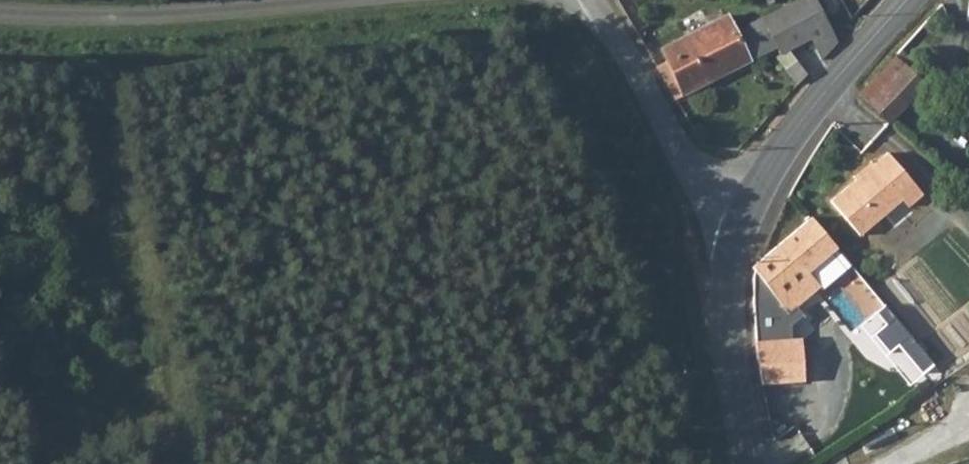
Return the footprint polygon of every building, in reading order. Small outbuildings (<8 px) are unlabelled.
[(667,60),(684,93),(777,46),(780,52),(810,37),(820,59),(835,42),(814,0),(793,0),(734,30),(726,14),(661,48),(667,60)] [(889,123),(923,88),(890,54),(857,91),(889,123)] [(667,60),(656,66),(674,98),(684,93),(667,60)] [(785,69),(798,84),(807,74),(796,60),(785,69)] [(921,194),(887,151),(828,200),(855,232),(899,198),(906,206),(921,194)] [(807,272),(836,247),(810,217),(751,267),(751,293),(773,293),(789,312),(819,286),(807,272)] [(773,293),(751,293),(754,341),(784,339),(789,312),(773,293)] [(894,345),(927,384),(944,370),(911,331),(894,345)] [(800,337),(784,339),(754,341),(762,382),(803,381),(800,337)]
